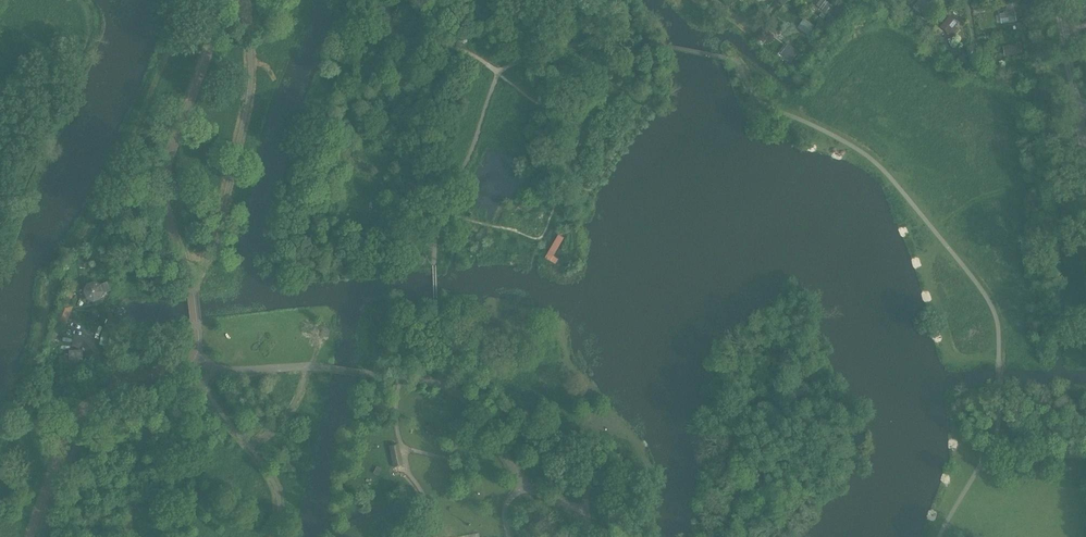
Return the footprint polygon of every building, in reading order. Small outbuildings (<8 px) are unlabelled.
[(832,4),(827,0),(821,0),(818,5),(827,11),(832,4)] [(932,0),(919,0),(916,4),(923,10),(932,0)] [(1018,12),(997,13),(997,22),(1018,22),(1018,12)] [(372,20),(373,18),(362,16),(360,27),(371,29),(371,27),(380,29),(381,22),(372,20)] [(798,27),(809,35),(816,25),(805,18),(798,27)] [(963,26),(951,18),(942,31),(954,39),(963,26)] [(1024,52),(1022,34),(1008,35),(1009,53),(1024,52)] [(786,43),(782,55),(793,59),(798,48),(786,43)] [(559,234),(546,257),(553,261),(565,237),(559,234)] [(101,285),(94,281),(87,284),(84,291),(86,299),(94,302),(96,301),(97,301),(98,300),(101,299),(104,291),(110,290),(108,283),(101,285)] [(54,324),(71,330),(75,321),(69,318),(74,307),(63,302),(59,312),(54,324)] [(84,335),(73,335),(60,335),(59,350),(72,350),(73,346),(84,346),(84,335)] [(61,354),(60,368),(78,369),(78,355),(61,354)] [(375,392),(364,390),(362,399),(374,401),(375,392)] [(390,447),(394,467),(403,466),(398,445),(390,447)]
